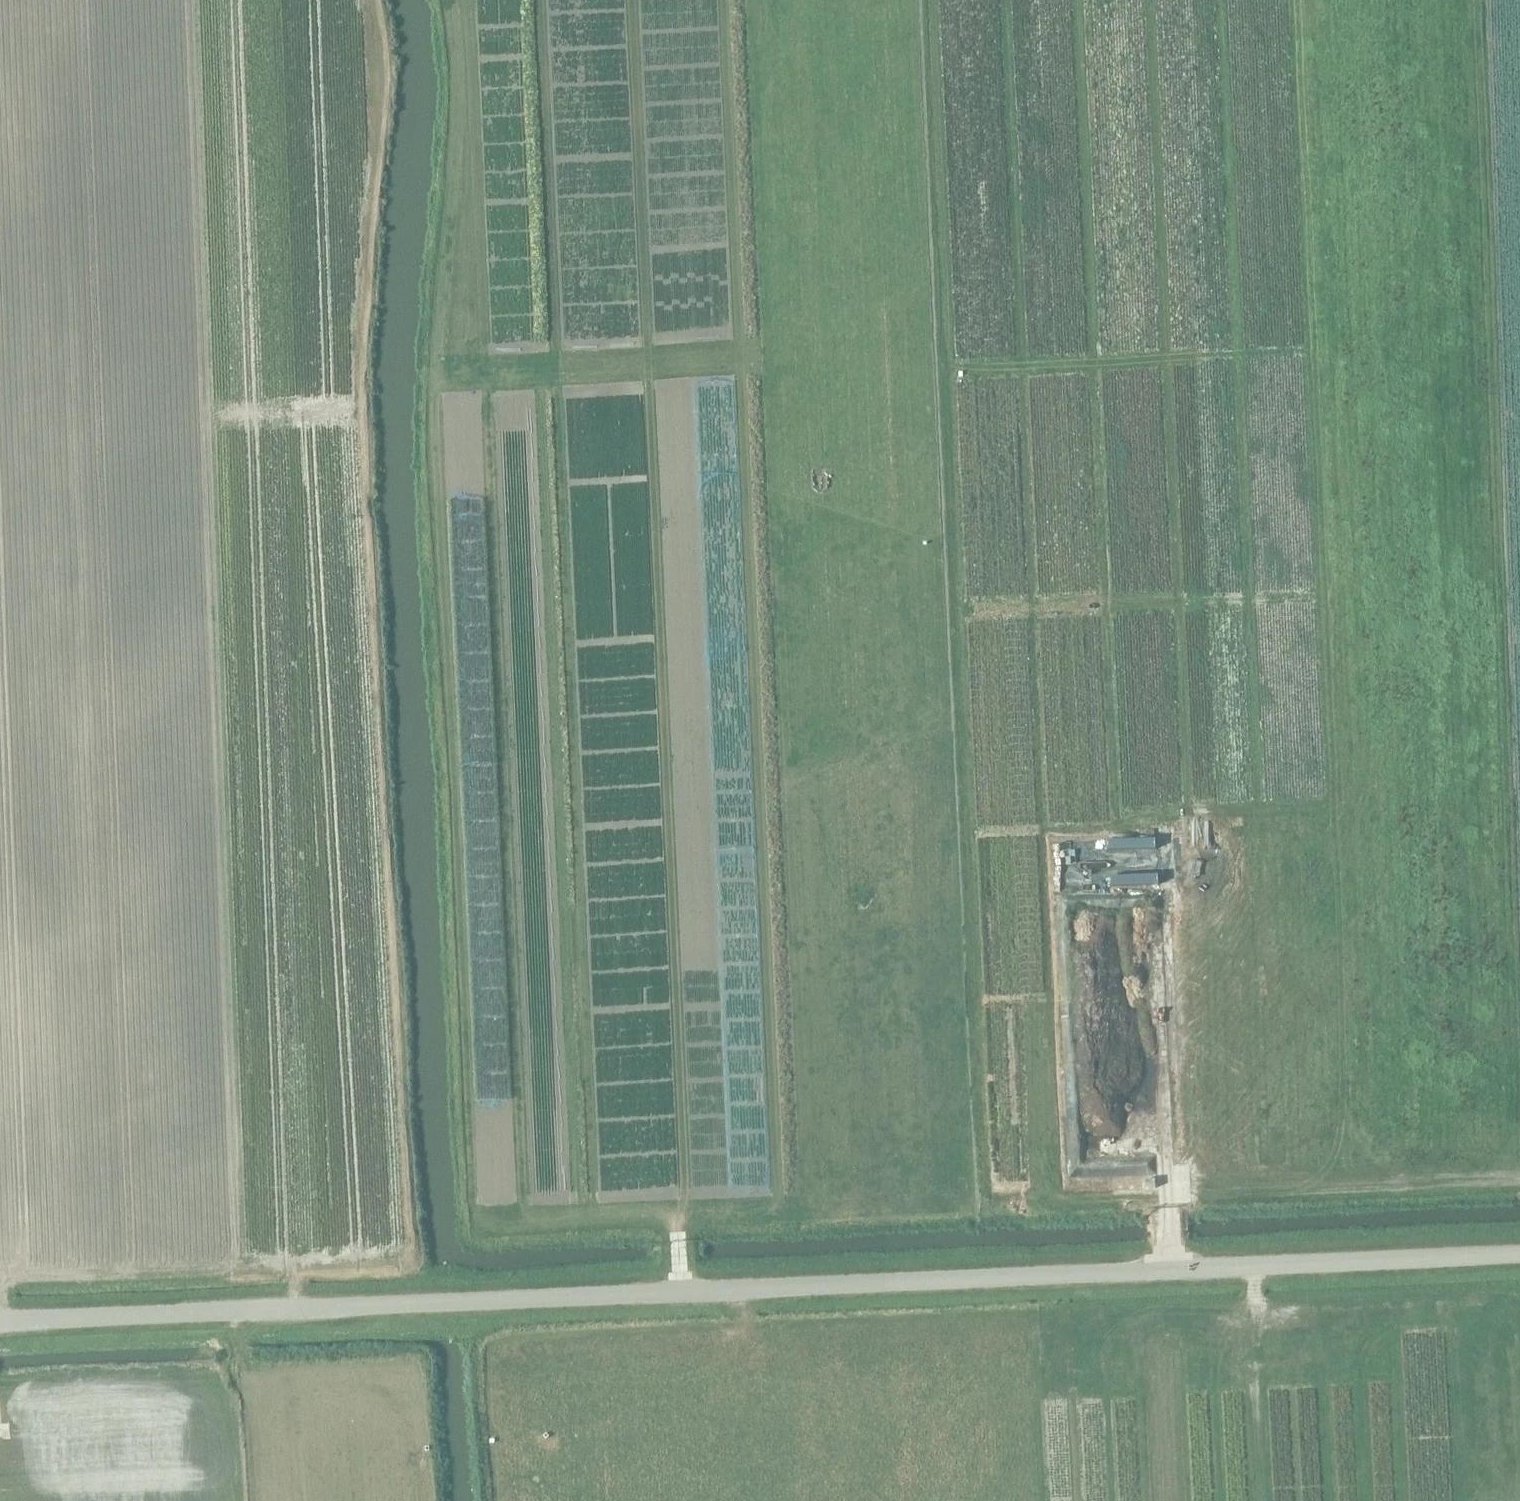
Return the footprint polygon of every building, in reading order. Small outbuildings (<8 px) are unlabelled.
[(0,1447),(0,1498),(15,1498),(15,1494),(26,1494),(24,1446),(0,1447)]
